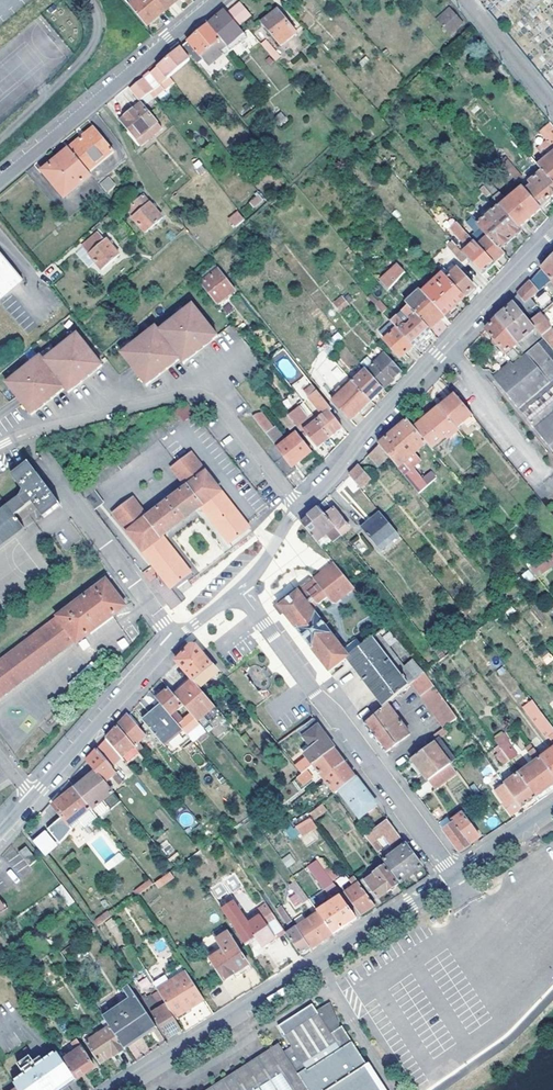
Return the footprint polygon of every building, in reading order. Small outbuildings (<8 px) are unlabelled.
[(159,0),(136,0),(130,5),(147,26),(167,9),(159,0)] [(167,9),(179,0),(159,0),(167,9)] [(241,3),(228,13),(238,26),(251,16),(241,3)] [(297,33),(278,9),(263,22),(282,45),(297,33)] [(210,26),(227,45),(236,39),(244,33),(238,26),(228,13),(226,11),(219,16),(210,24),(210,26)] [(452,13),(440,23),(444,27),(456,17),(452,13)] [(456,17),(444,27),(450,34),(461,24),(456,17)] [(210,26),(210,24),(195,37),(185,45),(194,55),(195,54),(202,63),(206,59),(221,49),(227,45),(210,26)] [(236,39),(227,45),(231,51),(241,44),(236,39)] [(267,40),(262,44),(277,61),(281,57),(267,40)] [(154,90),(169,78),(171,76),(192,59),(183,48),(145,79),(133,89),(142,100),(151,93),(154,90)] [(221,49),(206,59),(211,66),(226,56),(221,49)] [(164,129),(143,103),(122,121),(143,146),(164,129)] [(280,126),(288,120),(281,112),(273,118),(280,126)] [(540,131),(548,140),(529,156),(542,171),(552,184),(552,127),(550,123),(540,131)] [(95,128),(70,150),(89,172),(114,150),(95,128)] [(89,172),(70,150),(44,172),(66,197),(92,176),(89,172)] [(500,161),(515,179),(520,175),(505,157),(500,161)] [(542,171),(530,182),(533,185),(525,191),(539,208),(552,196),(552,184),(542,171)] [(99,182),(105,192),(116,186),(110,176),(99,182)] [(487,179),(482,184),(484,187),(491,195),(494,198),(499,193),(487,179)] [(491,195),(484,187),(481,190),(488,198),(491,195)] [(519,228),(540,210),(539,208),(525,191),(522,188),(506,202),(499,193),(494,198),(499,205),(519,228)] [(258,194),(249,202),(255,208),(264,200),(258,194)] [(145,196),(130,208),(136,217),(134,219),(146,232),(164,218),(145,196)] [(519,228),(499,205),(488,214),(511,240),(522,231),(519,228)] [(234,227),(245,220),(237,210),(227,218),(234,227)] [(500,249),(511,240),(488,214),(478,223),(489,236),(500,249)] [(471,217),(466,222),(475,232),(480,227),(471,217)] [(462,227),(467,233),(471,229),(467,223),(462,227)] [(483,276),(495,266),(494,264),(478,246),(467,233),(462,227),(458,224),(453,229),(468,248),(462,253),(483,276)] [(120,255),(106,238),(103,240),(99,235),(84,247),(85,250),(78,255),(86,265),(91,261),(93,265),(97,262),(103,270),(120,255)] [(500,249),(489,236),(478,246),(494,264),(505,254),(500,249)] [(456,246),(453,241),(448,245),(452,249),(456,246)] [(23,278),(0,249),(0,297),(23,278)] [(551,260),(530,282),(539,291),(552,280),(552,258),(551,260)] [(391,288),(403,273),(404,273),(395,265),(380,282),(389,290),(391,288)] [(444,268),(439,271),(442,274),(464,298),(475,289),(457,269),(454,272),(450,266),(446,270),(444,268)] [(201,284),(217,305),(236,290),(220,269),(201,284)] [(464,298),(442,274),(422,293),(444,316),(464,298)] [(531,298),(539,291),(530,282),(518,294),(525,303),(531,298)] [(429,330),(444,316),(422,293),(419,291),(405,304),(408,307),(429,330)] [(545,292),(536,299),(543,307),(552,299),(545,292)] [(512,300),(515,303),(525,315),(537,305),(531,298),(525,303),(518,294),(512,300)] [(353,308),(348,302),(346,299),(337,307),(344,316),(353,308)] [(378,302),(375,305),(382,313),(387,309),(378,302)] [(497,319),(523,350),(541,336),(530,321),(525,315),(515,303),(502,314),(497,319)] [(148,385),(163,373),(181,359),(185,363),(218,337),(193,305),(159,332),(156,328),(138,341),(123,354),(148,385)] [(391,323),(413,347),(423,339),(426,342),(434,335),(429,330),(408,307),(402,311),(409,318),(410,323),(407,326),(403,325),(396,317),(391,322),(391,323)] [(540,313),(530,321),(541,336),(552,328),(540,313)] [(494,321),(486,330),(494,339),(498,344),(511,360),(523,350),(497,319),(494,321)] [(400,358),(413,347),(391,323),(379,333),(386,339),(384,340),(400,358)] [(541,336),(552,349),(552,327),(552,328),(541,336)] [(104,367),(97,358),(78,334),(43,362),(41,359),(8,386),(31,414),(33,417),(50,404),(67,391),(70,394),(88,380),(104,367)] [(541,336),(523,350),(525,354),(494,378),(552,452),(552,350),(552,349),(541,336)] [(284,348),(270,359),(304,403),(310,399),(323,417),(317,421),(329,438),(342,428),(332,415),(327,403),(284,348)] [(393,379),(401,371),(385,354),(367,371),(383,389),(393,379)] [(365,370),(352,383),(370,401),(377,395),(382,390),(383,389),(367,371),(365,370)] [(370,401),(352,383),(332,402),(351,421),(370,401)] [(457,428),(472,416),(455,395),(440,407),(457,428)] [(195,413),(186,402),(176,410),(184,421),(195,413)] [(290,415),(297,425),(308,415),(301,406),(290,415)] [(457,428),(440,407),(415,427),(427,443),(431,448),(447,436),(449,438),(459,430),(457,428)] [(176,410),(141,436),(150,447),(184,421),(176,410)] [(291,428),(297,425),(290,415),(289,414),(283,418),(291,428)] [(275,445),(266,452),(286,478),(296,470),(294,466),(312,452),(297,433),(285,441),(275,428),(273,429),(264,415),(256,420),(275,445)] [(286,433),(291,428),(283,418),(278,421),(286,433)] [(415,427),(407,419),(404,422),(382,441),(379,444),(389,457),(399,467),(416,489),(419,486),(416,482),(422,478),(407,460),(427,443),(415,427)] [(329,438),(317,421),(304,431),(317,447),(329,438)] [(141,436),(111,460),(119,471),(150,447),(141,436)] [(378,466),(389,457),(379,444),(369,455),(378,466)] [(172,611),(182,602),(171,588),(191,573),(163,536),(201,506),(229,543),(249,528),(191,453),(172,468),(186,487),(147,517),(132,498),(113,513),(153,565),(142,573),(172,611)] [(30,460),(14,473),(25,488),(22,497),(11,506),(1,493),(0,494),(0,545),(24,527),(26,529),(27,527),(23,521),(17,514),(36,501),(41,509),(45,514),(44,515),(46,517),(63,504),(30,460)] [(111,460),(85,480),(93,491),(119,471),(111,460)] [(371,480),(359,465),(350,474),(362,488),(371,480)] [(319,506),(343,535),(351,528),(334,508),(332,509),(325,500),(319,506)] [(23,521),(41,509),(36,501),(17,514),(23,521)] [(343,535),(319,506),(317,507),(318,509),(309,516),(310,518),(304,524),(326,551),(343,535)] [(380,550),(400,533),(381,512),(362,528),(380,550)] [(535,563),(529,567),(533,572),(539,568),(535,563)] [(349,580),(336,564),(303,588),(279,606),(329,673),(346,659),(349,657),(305,600),(314,593),(315,594),(323,587),(328,593),(330,593),(349,580)] [(533,572),(538,578),(543,574),(539,568),(533,572)] [(76,641),(78,643),(127,605),(107,579),(58,615),(59,617),(0,662),(0,699),(76,641)] [(350,664),(383,707),(402,690),(412,682),(425,672),(414,659),(405,665),(381,633),(349,657),(346,659),(350,664)] [(117,641),(121,650),(128,646),(124,638),(117,641)] [(199,686),(217,672),(196,646),(190,646),(177,660),(191,678),(199,686)] [(552,659),(552,657),(548,650),(540,657),(547,665),(552,659)] [(412,682),(444,726),(457,717),(425,672),(412,682)] [(196,719),(214,704),(199,686),(191,678),(173,693),(183,705),(191,714),(196,719)] [(173,693),(169,688),(156,699),(162,706),(170,715),(183,705),(173,693)] [(534,703),(526,709),(547,739),(549,737),(552,742),(552,728),(534,703)] [(367,723),(364,725),(372,736),(385,754),(410,735),(387,705),(367,723)] [(162,743),(181,728),(179,725),(170,715),(162,706),(143,722),(162,743)] [(145,736),(127,714),(123,719),(118,726),(136,747),(148,762),(150,760),(148,757),(153,753),(149,748),(147,749),(140,741),(145,736)] [(196,719),(191,714),(179,725),(181,728),(187,734),(199,724),(196,719)] [(313,765),(333,749),(335,748),(324,735),(312,719),(295,731),(301,738),(303,737),(311,748),(304,753),(306,758),(295,766),(301,775),(313,765)] [(136,747),(118,726),(112,732),(106,738),(122,758),(136,747)] [(451,764),(452,763),(455,761),(438,739),(447,732),(444,726),(430,736),(434,742),(412,758),(422,772),(428,781),(451,764)] [(116,772),(112,767),(122,758),(106,738),(95,750),(87,760),(95,770),(98,772),(106,782),(116,772)] [(509,744),(501,749),(510,762),(518,756),(509,744)] [(519,774),(536,798),(547,790),(552,786),(552,775),(541,759),(541,758),(531,746),(526,749),(535,762),(519,774)] [(501,749),(499,747),(496,748),(499,752),(497,755),(505,766),(510,762),(501,749)] [(333,749),(313,765),(323,779),(343,763),(339,757),(333,749)] [(552,775),(552,749),(541,759),(552,775)] [(412,758),(408,761),(418,775),(422,772),(412,758)] [(339,790),(355,777),(348,769),(343,763),(323,779),(334,793),(339,790)] [(451,764),(428,781),(435,790),(457,773),(451,764)] [(98,772),(95,770),(74,787),(91,809),(92,809),(103,800),(111,809),(120,801),(113,792),(106,782),(98,772)] [(113,788),(123,782),(118,774),(108,780),(113,788)] [(519,774),(504,784),(521,808),(529,803),(536,798),(519,774)] [(355,777),(339,790),(359,817),(376,805),(367,794),(355,777)] [(428,781),(414,792),(418,798),(431,788),(428,781)] [(521,808),(504,784),(497,789),(500,793),(498,795),(505,803),(503,804),(512,815),(521,808)] [(70,826),(91,809),(74,787),(53,805),(62,816),(48,829),(60,843),(72,829),(70,826)] [(308,814),(313,820),(326,810),(321,804),(308,814)] [(462,814),(452,821),(454,823),(470,845),(480,838),(462,814)] [(309,818),(295,827),(299,832),(313,824),(309,818)] [(401,839),(386,820),(376,828),(382,836),(390,847),(401,839)] [(454,823),(443,830),(459,852),(470,845),(454,823)] [(376,828),(364,836),(370,845),(382,836),(376,828)] [(45,829),(32,840),(45,856),(58,845),(45,829)] [(402,847),(383,862),(399,884),(422,867),(409,850),(404,843),(400,845),(402,847)] [(28,848),(21,853),(31,867),(38,862),(28,848)] [(286,868),(295,863),(290,853),(281,858),(286,868)] [(339,891),(320,866),(312,873),(324,890),(328,887),(334,895),(339,891)] [(397,886),(383,867),(374,874),(374,875),(361,884),(368,893),(371,891),(378,899),(389,891),(397,886)] [(158,888),(174,878),(170,872),(154,882),(158,888)] [(368,911),(375,906),(352,875),(350,877),(351,879),(349,881),(353,887),(344,894),(361,916),(368,911)] [(244,893),(234,879),(225,886),(231,893),(236,890),(240,896),(244,893)] [(220,882),(208,890),(215,901),(219,898),(227,892),(220,882)] [(63,886),(59,889),(72,905),(76,903),(63,886)] [(301,906),(293,895),(287,900),(294,910),(301,906)] [(319,914),(333,933),(344,926),(356,918),(340,896),(317,912),(319,914)] [(219,898),(215,901),(239,936),(246,946),(256,939),(262,947),(285,932),(266,904),(252,915),(255,919),(248,924),(239,911),(244,907),(238,899),(233,902),(232,901),(226,906),(222,900),(220,900),(219,898)] [(12,908),(6,899),(2,901),(7,908),(0,912),(2,915),(12,908)] [(292,921),(282,906),(279,909),(280,911),(278,912),(287,924),(292,921)] [(108,912),(94,922),(97,926),(111,915),(108,912)] [(319,914),(296,928),(310,948),(322,940),(333,933),(319,914)] [(287,935),(301,955),(305,952),(310,948),(296,928),(287,935)] [(248,965),(236,947),(222,956),(219,952),(210,959),(224,981),(248,965)] [(186,972),(157,990),(158,991),(175,1018),(204,1000),(186,972)] [(146,977),(137,983),(143,991),(151,985),(146,977)] [(132,1001),(106,1018),(107,1020),(112,1026),(125,1047),(157,1026),(138,994),(133,986),(126,991),(132,1001)] [(160,1009),(152,1013),(168,1039),(174,1035),(182,1030),(175,1018),(158,991),(152,995),(160,1009)] [(144,995),(141,996),(147,1007),(152,1004),(147,997),(145,998),(144,995)] [(207,1089),(382,1089),(348,1036),(346,1038),(343,1028),(338,1014),(333,1017),(332,1015),(323,1020),(319,1013),(286,1034),(292,1045),(284,1049),(281,1043),(207,1089)] [(127,1050),(125,1047),(112,1026),(89,1042),(103,1063),(115,1055),(116,1057),(127,1050)] [(157,1026),(125,1047),(127,1050),(159,1029),(157,1026)] [(76,1076),(78,1080),(97,1068),(89,1057),(90,1055),(80,1040),(74,1044),(78,1051),(65,1060),(76,1076)] [(14,1081),(20,1089),(57,1089),(76,1076),(65,1060),(58,1050),(14,1081)]
